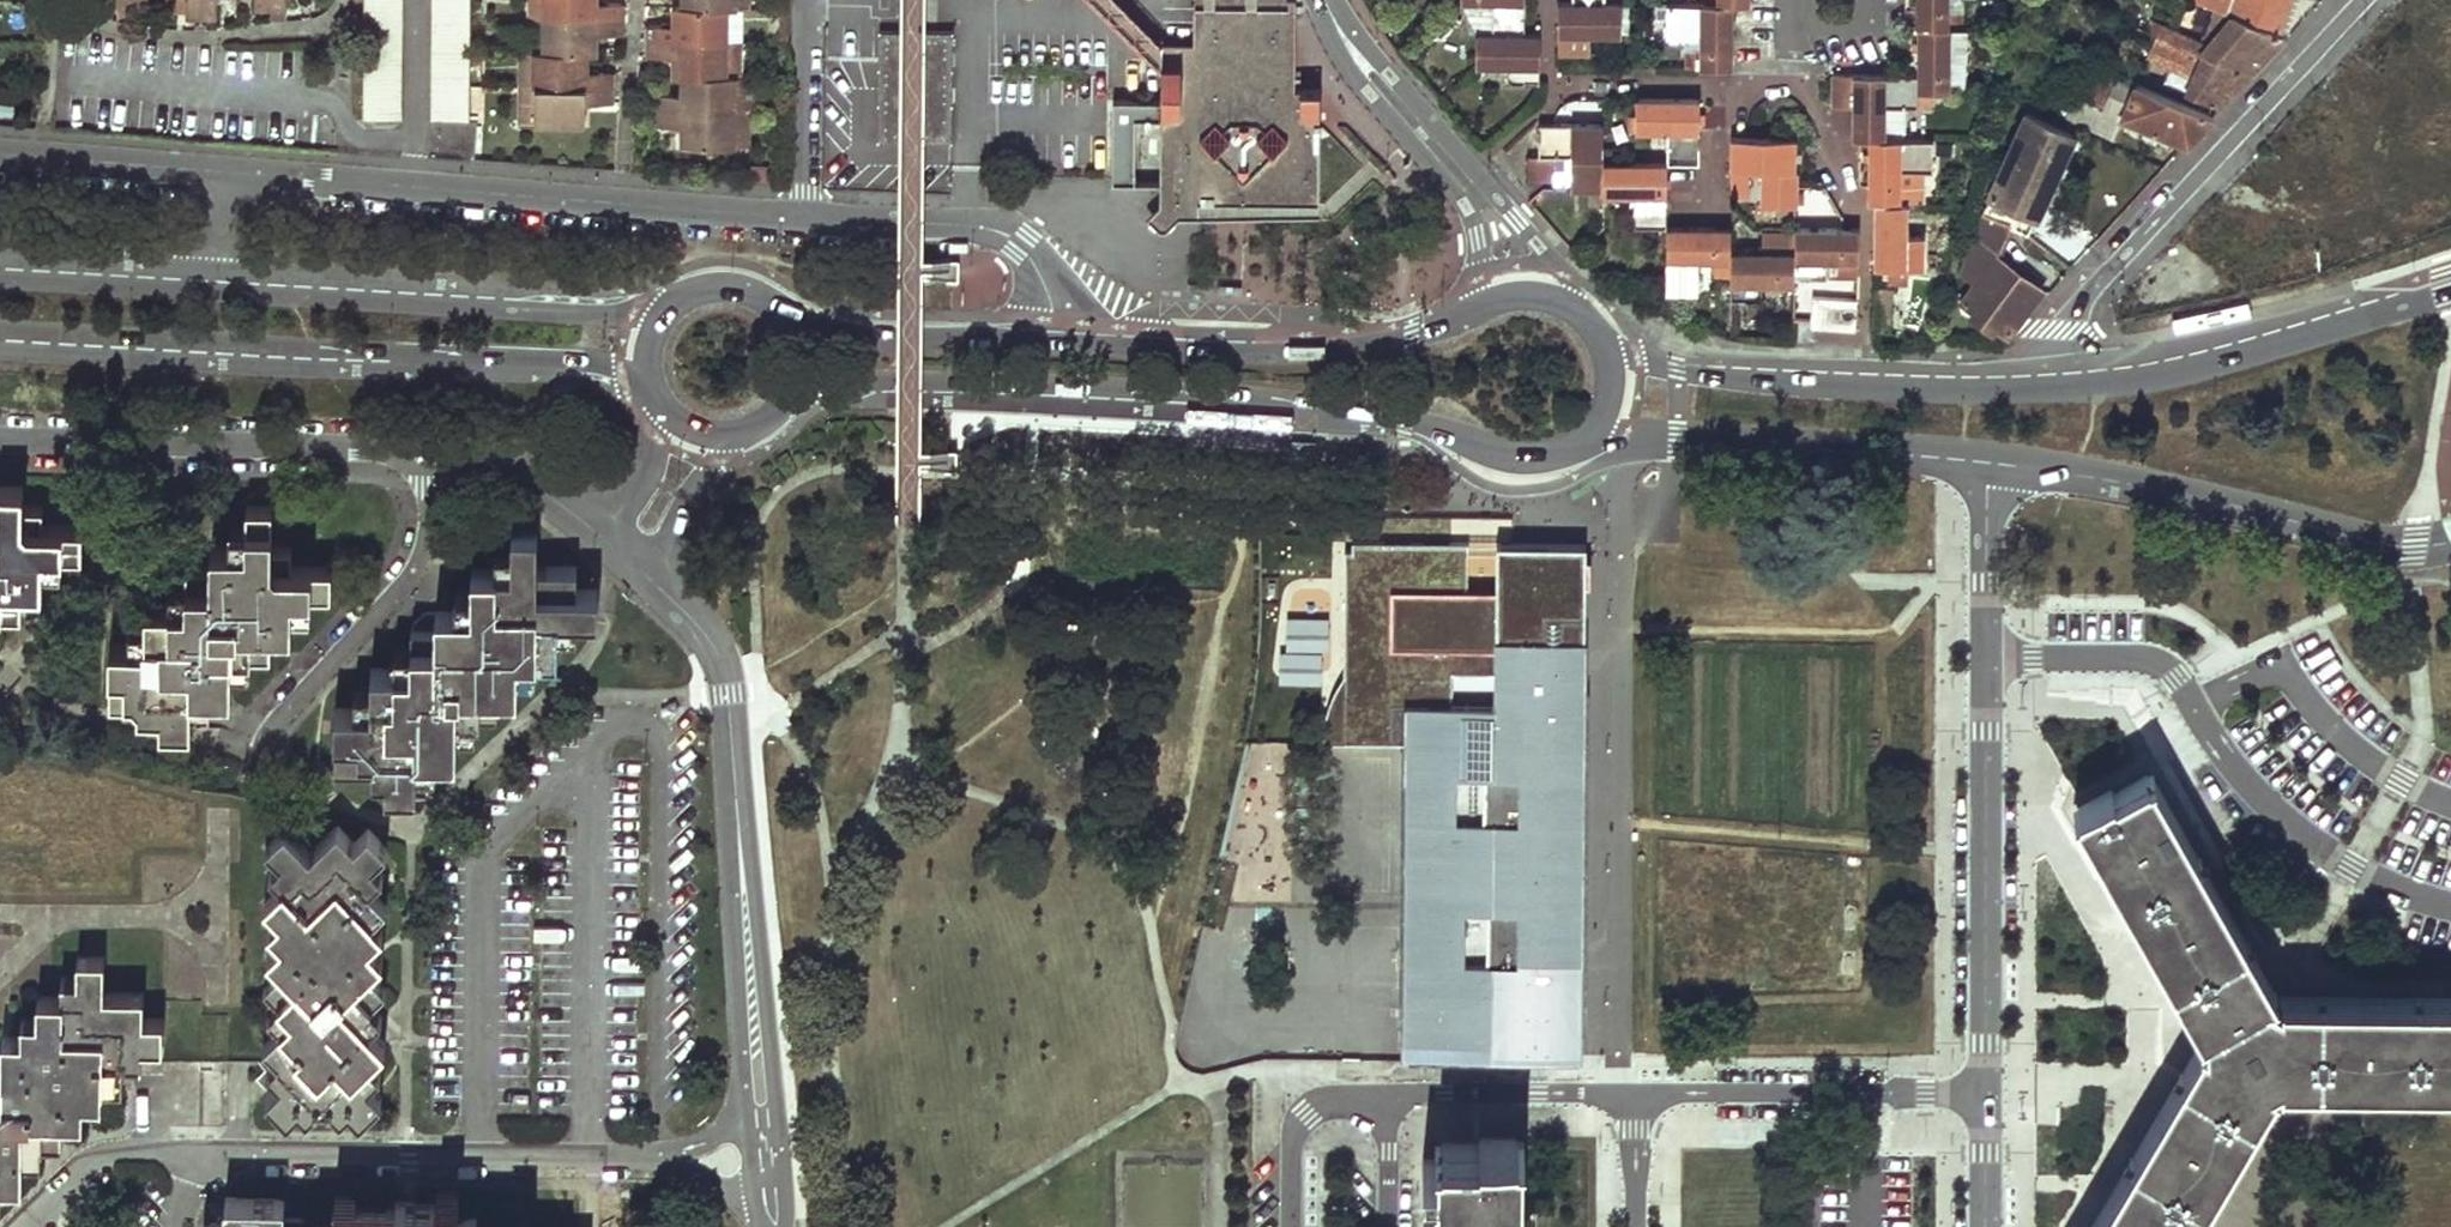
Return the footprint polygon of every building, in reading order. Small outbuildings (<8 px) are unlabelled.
[(184,13),(214,13),(215,0),(184,0),(184,13)] [(397,0),(361,0),(360,119),(396,120),(397,0)] [(429,119),(467,120),(468,0),(431,0),(429,119)] [(542,0),(531,0),(532,52),(541,51),(542,0)] [(541,51),(532,52),(532,121),(583,122),(582,102),(608,103),(609,73),(584,73),(584,53),(592,53),(593,33),(619,33),(619,4),(593,2),(593,0),(542,0),(541,51)] [(680,4),(672,5),(672,24),(646,24),(645,53),(671,53),(671,74),(680,74),(680,94),(653,94),(653,124),(680,125),(679,144),(729,144),(730,110),(731,75),(721,75),(723,6),(732,6),(732,0),(680,0),(680,4)] [(1156,43),(1156,58),(1157,106),(1109,105),(1108,188),(1155,190),(1155,209),(1145,218),(1160,232),(1176,217),(1197,218),(1317,217),(1322,211),(1320,117),(1321,88),(1304,88),(1294,88),(1293,1),(1292,0),(1193,0),(1192,43),(1156,43)] [(1480,0),(1459,0),(1475,31),(1490,31),(1490,0),(1480,0)] [(1490,0),(1490,31),(1523,31),(1523,0),(1480,0),(1490,0)] [(1620,32),(1620,1),(1605,0),(1557,0),(1556,49),(1586,50),(1587,33),(1620,32)] [(1913,25),(1916,26),(1946,26),(1947,0),(1914,0),(1913,25)] [(2212,9),(2229,15),(2275,34),(2286,0),(2216,0),(2212,9)] [(1697,49),(1685,49),(1684,66),(1731,66),(1731,2),(1704,1),(1666,1),(1666,32),(1686,33),(1698,34),(1697,49)] [(282,19),(282,5),(268,5),(268,20),(282,19)] [(739,75),(739,6),(732,6),(723,6),(721,75),(731,75),(739,75)] [(785,41),(785,7),(777,7),(777,41),(785,41)] [(834,56),(868,53),(865,11),(831,14),(834,56)] [(2229,15),(2196,52),(2250,74),(2266,56),(2284,38),(2275,34),(2229,15)] [(2161,23),(2151,19),(2147,32),(2154,36),(2161,23)] [(2188,35),(2161,23),(2154,36),(2182,47),(2188,35)] [(1915,89),(1949,89),(1949,86),(1950,58),(1961,58),(1965,58),(1965,26),(1946,26),(1916,26),(1915,51),(1915,74),(1915,89)] [(949,142),(950,32),(930,32),(876,30),(876,140),(949,142)] [(1507,65),(1506,82),(1537,82),(1537,31),(1523,31),(1490,31),(1475,31),(1475,65),(1507,65)] [(1698,34),(1686,33),(1685,49),(1697,49),(1698,34)] [(2182,47),(2154,36),(2149,49),(2176,61),(2182,47)] [(2196,52),(2182,47),(2176,61),(2173,67),(2192,75),(2186,92),(2219,107),(2229,95),(2250,74),(2196,52)] [(532,121),(532,52),(529,52),(519,52),(519,121),(532,121)] [(1961,87),(1961,58),(1950,58),(1949,86),(1961,87)] [(2210,115),(2099,68),(2086,99),(2074,94),(2065,116),(2116,139),(2126,116),(2185,143),(2210,115)] [(1829,106),(1850,106),(1851,74),(1830,74),(1829,106)] [(1902,106),(1914,106),(1915,89),(1915,74),(1851,74),(1850,106),(1850,122),(1850,137),(1859,137),(1865,137),(1883,137),(1885,106),(1902,106)] [(1697,98),(1635,97),(1635,129),(1666,130),(1665,160),(1697,160),(1697,98)] [(1902,137),(1902,106),(1885,106),(1883,137),(1902,137)] [(743,144),(743,109),(730,110),(729,144),(743,144)] [(2073,135),(2025,114),(1988,194),(2035,217),(2073,135)] [(1552,121),(1537,121),(1537,156),(1552,157),(1569,158),(1569,186),(1601,187),(1602,159),(1602,122),(1554,121),(1552,121)] [(1729,137),(1729,200),(1744,200),(1745,168),(1761,168),(1762,199),(1793,200),(1793,183),(1793,137),(1729,137)] [(1872,201),(1899,201),(1899,169),(1923,170),(1931,170),(1932,138),(1902,137),(1883,137),(1865,137),(1865,158),(1865,170),(1865,200),(1872,201)] [(1529,177),(1552,178),(1552,157),(1537,156),(1529,157),(1529,177)] [(1633,194),(1633,223),(1664,224),(1665,160),(1602,159),(1601,187),(1602,193),(1633,194)] [(764,168),(749,167),(748,178),(763,180),(764,168)] [(1922,202),(1923,170),(1899,169),(1899,201),(1906,202),(1922,202)] [(2008,224),(2028,233),(2035,217),(1988,194),(1981,211),(2008,224)] [(1922,233),(1906,233),(1906,202),(1899,201),(1872,201),(1872,234),(1871,264),(1888,265),(1909,265),(1922,265),(1922,233)] [(1974,281),(1960,301),(2006,337),(2040,290),(2041,288),(1995,253),(2008,224),(1981,211),(1971,234),(1960,270),(1974,281)] [(1696,289),(1697,259),(1712,260),(1711,275),(1728,275),(1729,248),(1729,226),(1664,224),(1664,289),(1696,289)] [(1792,249),(1792,276),(1825,276),(1825,259),(1855,260),(1856,226),(1845,225),(1843,225),(1792,227),(1792,232),(1792,249)] [(1792,249),(1792,232),(1760,231),(1759,248),(1792,249)] [(1759,299),(1760,284),(1792,284),(1792,276),(1792,249),(1759,248),(1729,248),(1728,275),(1728,299),(1759,299)] [(1825,259),(1825,276),(1855,277),(1855,260),(1825,259)] [(1909,265),(1888,265),(1888,282),(1909,282),(1909,265)] [(1893,284),(1872,284),(1871,327),(1890,327),(1893,284)] [(1853,326),(1854,297),(1809,296),(1809,318),(1808,325),(1853,326)] [(19,609),(20,583),(40,584),(41,564),(60,565),(61,548),(81,549),(82,524),(41,523),(41,503),(20,503),(21,484),(0,484),(0,609),(19,609)] [(162,709),(162,724),(192,725),(192,706),(208,706),(209,689),(231,690),(232,664),(249,665),(250,645),(274,645),(275,625),(290,625),(291,606),(310,605),(310,590),(332,590),(333,564),(290,563),(291,545),(271,544),(271,505),(246,504),(245,524),(229,524),(228,543),(209,543),(208,565),(183,565),(183,584),(168,583),(167,603),(145,603),(144,623),(128,623),(128,641),(111,641),(110,708),(162,709)] [(536,570),(536,534),(513,534),(513,553),(499,553),(499,572),(475,572),(474,592),(457,592),(457,613),(437,613),(437,632),(412,632),(412,650),(397,650),(397,670),(374,670),(373,691),(358,691),(357,710),(335,710),(334,774),(386,775),(386,789),(412,789),(412,771),(432,771),(432,754),(453,754),(454,733),(472,733),(473,717),(496,717),(496,693),(514,693),(515,674),(535,675),(535,657),(555,657),(555,634),(575,634),(575,619),(592,619),(593,596),(575,596),(575,570),(536,570)] [(1324,706),(1321,741),(1403,741),(1411,741),(1411,768),(1403,768),(1402,1051),(1578,1052),(1579,633),(1556,633),(1557,613),(1580,613),(1580,540),(1512,540),(1491,540),(1490,587),(1462,587),(1462,540),(1346,540),(1346,549),(1339,549),(1339,674),(1339,706),(1324,706)] [(1556,633),(1579,633),(1580,613),(1557,613),(1556,633)] [(1339,674),(1324,706),(1339,706),(1339,674)] [(1411,741),(1403,741),(1403,768),(1411,768),(1411,741)] [(2277,998),(2265,991),(2141,774),(2109,792),(2107,788),(2077,804),(2094,835),(2138,915),(2202,1026),(2203,1039),(2191,1060),(2093,1226),(2175,1226),(2263,1077),(2267,1073),(2272,1071),(2450,1072),(2450,999),(2277,998)] [(309,848),(285,825),(266,844),(280,860),(268,871),(281,885),(265,901),(278,916),(269,927),(280,940),(267,954),(281,969),(264,985),(278,1000),(267,1011),(279,1025),(264,1040),(277,1056),(266,1068),(278,1081),(266,1093),(287,1114),(297,1105),(307,1111),(318,1102),(328,1101),(340,1114),(349,1107),(359,1115),(380,1095),(368,1082),(380,1070),(369,1057),(384,1042),(369,1026),(381,1014),(371,1001),(385,987),(368,969),(382,956),(369,941),(382,928),(371,916),(385,902),(371,886),(383,874),(372,860),(386,845),(368,827),(354,839),(339,824),(309,848)] [(2,1194),(2,1178),(21,1178),(22,1156),(41,1156),(41,1139),(62,1139),(62,1114),(82,1115),(82,1095),(100,1096),(101,1081),(122,1080),(122,1057),(141,1057),(141,1041),(162,1041),(162,1014),(142,1014),(142,991),(104,990),(105,956),(77,955),(77,976),(62,976),(61,993),(38,994),(37,1015),(22,1014),(21,1033),(2,1033),(1,1052),(0,1052),(0,1194),(2,1194)] [(1439,1139),(1438,1226),(1513,1226),(1514,1134),(1474,1133),(1474,1140),(1439,1139)] [(475,1211),(456,1211),(456,1191),(434,1191),(434,1199),(393,1199),(393,1203),(393,1226),(475,1226),(475,1211)] [(393,1203),(363,1203),(363,1195),(331,1195),(330,1216),(313,1216),(313,1226),(283,1226),(283,1195),(222,1195),(222,1220),(201,1220),(201,1226),(393,1226),(393,1203)]
